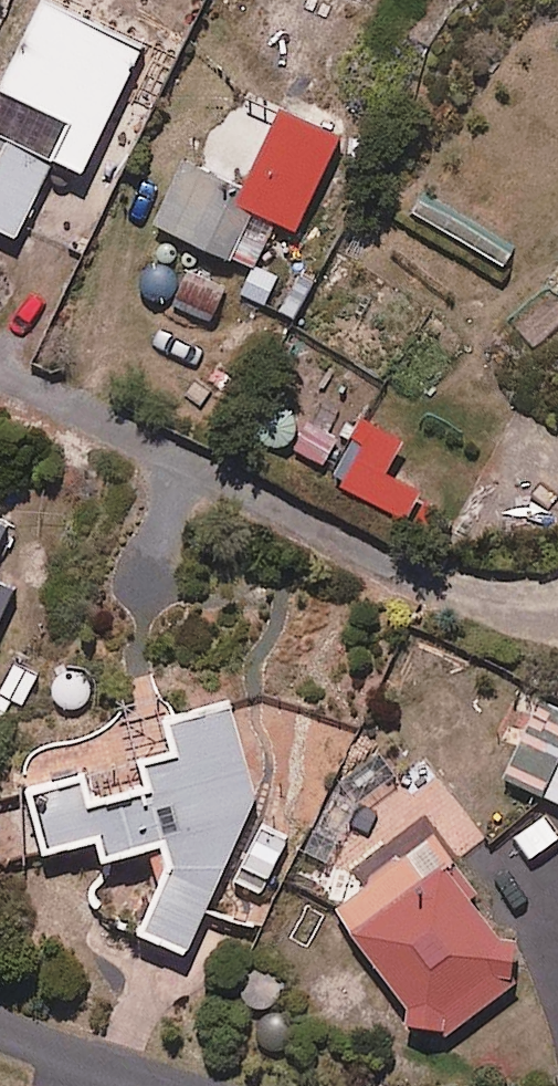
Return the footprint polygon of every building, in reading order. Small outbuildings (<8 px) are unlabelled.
[(60,164),(0,133),(0,232),(19,242),(60,164)] [(233,262),(235,259),(254,268),(276,218),(256,210),(260,201),(187,168),(160,230),(233,262)] [(311,297),(258,269),(244,295),(297,323),(311,297)] [(228,289),(190,274),(177,308),(215,322),(228,289)] [(286,408),(264,443),(284,455),(289,447),(326,471),(343,445),(286,408)] [(0,581),(0,627),(18,589),(0,581)] [(1,725),(12,701),(24,706),(38,677),(12,666),(0,692),(0,725),(1,725)] [(557,822),(557,710),(543,703),(507,781),(556,804),(549,818),(557,822)] [(106,868),(153,856),(163,886),(139,939),(188,961),(257,808),(233,713),(166,730),(173,756),(142,764),(149,793),(96,806),(89,780),(33,794),(49,860),(101,847),(106,868)] [(340,785),(302,850),(329,866),(360,814),(370,825),(384,814),(372,800),(402,781),(381,754),(340,785)] [(292,839),(260,826),(235,886),(268,899),(292,839)] [(517,958),(433,839),(402,862),(392,849),(362,872),(371,884),(335,910),(412,1014),(412,1030),(449,1037),(518,986),(517,958)]
